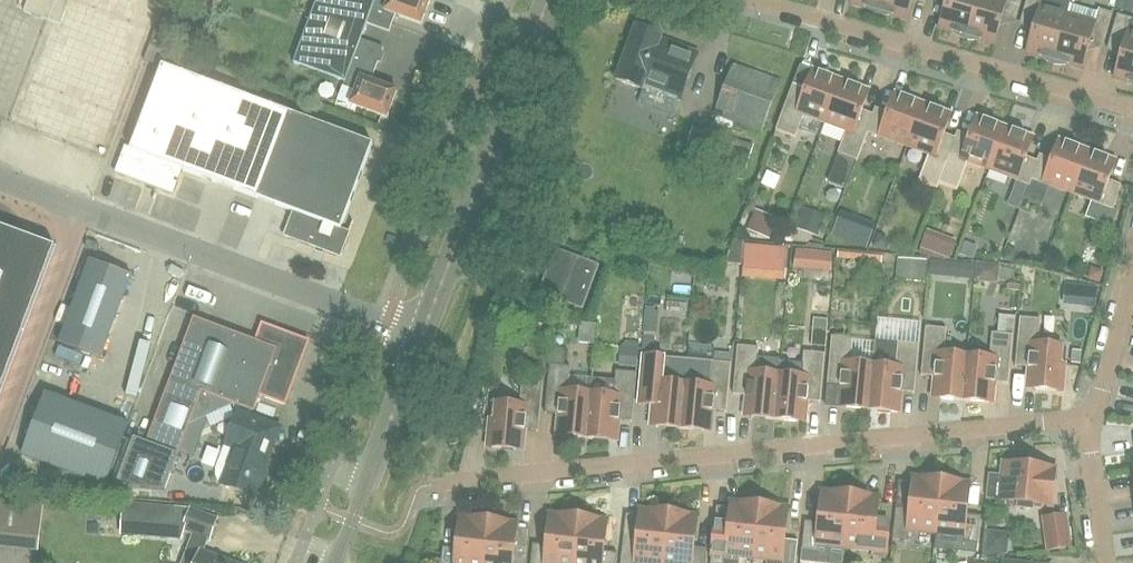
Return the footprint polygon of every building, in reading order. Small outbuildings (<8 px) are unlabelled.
[(57,0),(28,0),(23,12),(48,22),(57,0)] [(311,69),(316,56),(340,65),(340,64),(350,68),(348,73),(371,81),(383,47),(360,39),(366,23),(389,32),(395,15),(372,6),(371,11),(361,8),(361,7),(343,0),(317,0),(293,63),(311,69)] [(395,15),(421,24),(430,0),(343,0),(361,7),(361,8),(371,11),(372,6),(395,15)] [(879,11),(882,0),(852,0),(851,3),(879,11)] [(907,19),(912,0),(882,0),(879,11),(907,19)] [(939,28),(967,36),(977,0),(947,0),(939,28)] [(1015,19),(1021,0),(977,0),(967,36),(994,44),(1003,15),(1015,19)] [(1054,61),(1067,15),(1040,7),(1042,0),(1028,0),(1022,21),(1035,24),(1026,53),(1054,61)] [(1090,40),(1103,44),(1112,14),(1098,10),(1098,12),(1071,4),(1067,15),(1054,61),(1082,69),(1090,40)] [(1118,15),(1109,45),(1122,49),(1114,78),(1132,83),(1132,20),(1118,15)] [(643,86),(679,99),(697,51),(661,38),(662,35),(635,25),(616,79),(642,89),(643,86)] [(316,56),(311,69),(344,81),(335,105),(354,112),(356,107),(387,118),(397,90),(371,81),(348,73),(350,68),(340,64),(340,65),(316,56)] [(733,63),(715,113),(761,131),(780,81),(733,63)] [(240,192),(271,106),(161,66),(130,149),(124,146),(114,174),(173,196),(182,171),(240,192)] [(825,122),(841,80),(812,69),(805,89),(793,84),(776,130),(795,137),(804,114),(825,122)] [(863,88),(841,80),(825,122),(846,130),(838,153),(856,160),(876,108),(875,107),(873,114),(862,110),(867,99),(859,96),(863,88)] [(887,112),(876,108),(856,160),(857,160),(868,131),(907,146),(923,103),(901,95),(898,103),(891,101),(887,112)] [(945,111),(923,103),(907,146),(927,153),(917,181),(937,188),(939,183),(958,131),(957,131),(955,137),(944,133),(949,122),(942,119),(945,111)] [(372,144),(287,112),(271,106),(240,192),(292,211),(283,236),(340,258),(350,232),(341,228),(372,144)] [(958,131),(939,183),(957,189),(967,161),(989,169),(1005,127),(983,118),(980,127),(973,124),(969,135),(958,131)] [(754,145),(723,136),(693,126),(687,148),(747,168),(754,145)] [(1029,184),(1028,186),(1029,186),(1040,155),(1040,154),(1037,161),(1027,157),(1031,146),(1024,143),(1027,135),(1005,127),(989,169),(1029,184)] [(1051,159),(1040,155),(1029,186),(1032,178),(1071,193),(1087,150),(1066,142),(1062,150),(1055,147),(1051,159)] [(1109,158),(1087,150),(1071,193),(1113,208),(1112,210),(1114,210),(1121,184),(1109,180),(1113,169),(1106,166),(1109,158)] [(747,230),(770,239),(779,218),(756,209),(747,230)] [(817,236),(824,217),(803,209),(796,228),(817,236)] [(55,247),(0,226),(0,394),(55,247)] [(856,226),(850,243),(865,249),(871,232),(856,226)] [(930,252),(937,234),(927,230),(920,248),(930,252)] [(872,246),(887,252),(890,243),(886,235),(877,232),(872,246)] [(742,265),(744,241),(735,240),(726,264),(742,265)] [(555,248),(538,292),(583,309),(599,265),(555,248)] [(797,283),(797,248),(753,248),(752,282),(797,283)] [(838,249),(837,258),(868,261),(868,265),(882,266),(883,253),(838,249)] [(896,280),(927,283),(929,260),(898,258),(896,280)] [(101,359),(132,276),(90,260),(59,344),(101,359)] [(941,276),(943,261),(931,260),(929,275),(941,276)] [(963,263),(962,278),(974,279),(975,264),(963,263)] [(1096,306),(1097,286),(1065,284),(1064,304),(1096,306)] [(523,295),(517,309),(534,316),(540,302),(523,295)] [(967,355),(963,400),(986,403),(987,394),(994,395),(995,383),(1008,384),(1013,335),(1015,316),(999,314),(997,333),(992,333),(990,357),(967,355)] [(1035,380),(1034,389),(1063,392),(1065,364),(1060,363),(1062,346),(1038,344),(1041,319),(1020,317),(1015,366),(1028,367),(1027,380),(1035,380)] [(256,341),(193,318),(146,443),(178,455),(179,452),(201,392),(253,411),(260,395),(285,404),(308,342),(262,325),(256,341)] [(811,346),(826,347),(828,319),(814,318),(811,346)] [(940,398),(963,400),(967,355),(944,353),(947,329),(926,327),(921,375),(934,377),(933,389),(941,389),(940,398)] [(850,363),(852,338),(831,336),(827,385),(840,386),(839,398),(846,399),(846,408),(869,410),(873,365),(872,365),(850,363)] [(874,340),(872,365),(873,365),(869,410),(892,412),(893,403),(900,404),(901,392),(914,393),(919,344),(874,340)] [(775,419),(779,374),(756,372),(759,348),(738,346),(733,394),(746,396),(745,408),(752,408),(752,417),(775,419)] [(564,427),(564,436),(587,438),(591,393),(568,391),(571,366),(564,366),(566,350),(548,348),(547,365),(550,365),(545,413),(558,415),(557,427),(564,427)] [(802,376),(779,374),(775,419),(798,421),(799,413),(806,413),(807,401),(820,403),(825,354),(804,352),(802,376)] [(652,405),(651,417),(658,418),(657,427),(681,429),(687,359),(644,355),(639,404),(652,405)] [(687,359),(681,429),(704,431),(705,422),(712,423),(713,411),(726,412),(731,363),(687,359)] [(613,395),(591,393),(587,438),(610,440),(611,431),(618,432),(619,420),(632,422),(637,373),(616,371),(613,395)] [(538,431),(543,382),(522,380),(519,404),(496,402),(494,420),(489,419),(487,447),(516,450),(516,441),(524,442),(525,430),(538,431)] [(45,393),(22,455),(106,486),(129,424),(45,393)] [(218,482),(223,485),(251,496),(266,456),(276,430),(236,415),(231,429),(224,446),(216,470),(216,476),(218,482)] [(187,431),(179,452),(192,457),(200,436),(187,431)] [(134,438),(116,487),(165,491),(178,455),(146,443),(134,438)] [(990,475),(987,498),(1019,501),(1018,506),(1032,508),(1033,503),(1051,505),(1055,470),(1005,464),(1003,476),(990,475)] [(936,532),(941,482),(913,479),(910,508),(896,507),(893,539),(907,541),(909,529),(936,532)] [(970,485),(941,482),(936,532),(963,535),(962,542),(977,544),(980,516),(967,514),(970,485)] [(817,543),(845,546),(850,496),(821,493),(818,522),(805,521),(802,549),(817,550),(817,543)] [(879,499),(850,496),(845,546),(872,549),(871,556),(886,558),(889,530),(876,529),(879,499)] [(754,557),(759,507),(730,503),(727,533),(714,532),(711,562),(738,562),(740,555),(754,557)] [(197,562),(230,562),(202,553),(207,540),(209,541),(217,518),(191,509),(190,510),(124,504),(122,533),(181,538),(184,531),(193,535),(185,558),(197,562)] [(0,519),(0,547),(49,549),(50,508),(5,507),(5,520),(0,519)] [(759,507),(754,557),(767,558),(768,562),(796,562),(798,541),(785,539),(788,510),(759,507)] [(651,562),(663,562),(669,514),(640,511),(637,541),(623,539),(621,562),(649,562),(651,562)] [(707,548),(694,547),(697,517),(669,514),(663,562),(706,562),(707,548)] [(1066,515),(1044,518),(1048,550),(1070,547),(1066,515)] [(578,519),(549,516),(546,545),(533,544),(531,562),(573,562),(578,519)] [(488,522),(459,519),(456,548),(443,547),(441,562),(484,562),(488,522)] [(578,519),(573,562),(616,562),(617,553),(604,551),(607,522),(578,519)] [(488,522),(484,562),(526,562),(527,556),(514,554),(517,525),(488,522)]
